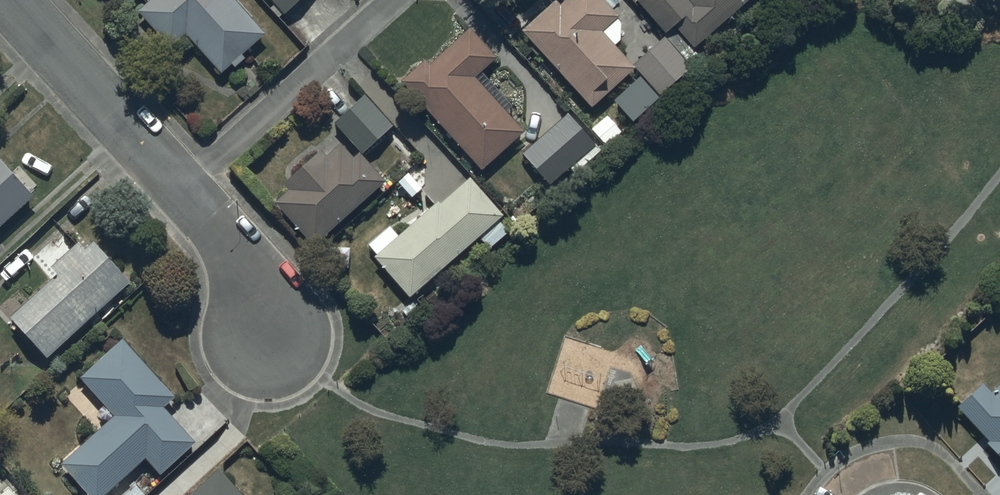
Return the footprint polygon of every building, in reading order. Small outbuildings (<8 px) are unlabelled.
[(137,6),(171,44),(186,30),(220,68),(230,59),(233,63),(245,53),(241,50),(265,29),(239,0),(144,0),(137,6)] [(284,10),(296,0),(275,0),(284,10)] [(522,26),(591,101),(632,63),(601,29),(618,13),(607,0),(564,0),(562,2),(561,0),(551,0),(522,26)] [(693,42),(743,0),(640,0),(665,29),(675,20),(693,42)] [(426,53),(400,77),(481,166),(524,127),(474,73),(495,54),(469,25),(431,60),(426,53)] [(690,64),(664,34),(633,60),(659,90),(690,64)] [(392,122),(364,89),(333,116),(361,148),(392,122)] [(566,107),(521,147),(550,179),(568,162),(576,171),(602,147),(566,107)] [(359,148),(353,154),(341,140),(327,152),(321,145),(283,177),(290,185),(275,197),(312,241),(385,178),(359,148)] [(0,156),(0,223),(33,192),(0,156)] [(376,250),(373,252),(409,293),(478,233),(489,245),(508,229),(498,217),(503,212),(470,173),(440,199),(438,196),(398,231),(390,222),(368,241),(376,250)] [(56,267),(9,310),(47,352),(130,277),(93,236),(84,243),(78,237),(51,262),(56,267)] [(60,459),(93,494),(101,494),(146,455),(160,470),(195,439),(162,402),(174,392),(122,334),(79,372),(113,411),(60,459)] [(958,401),(989,437),(987,439),(999,453),(999,380),(992,388),(983,378),(958,401)] [(216,466),(185,494),(244,494),(216,466)] [(0,491),(0,494),(20,494),(9,483),(0,491)]
